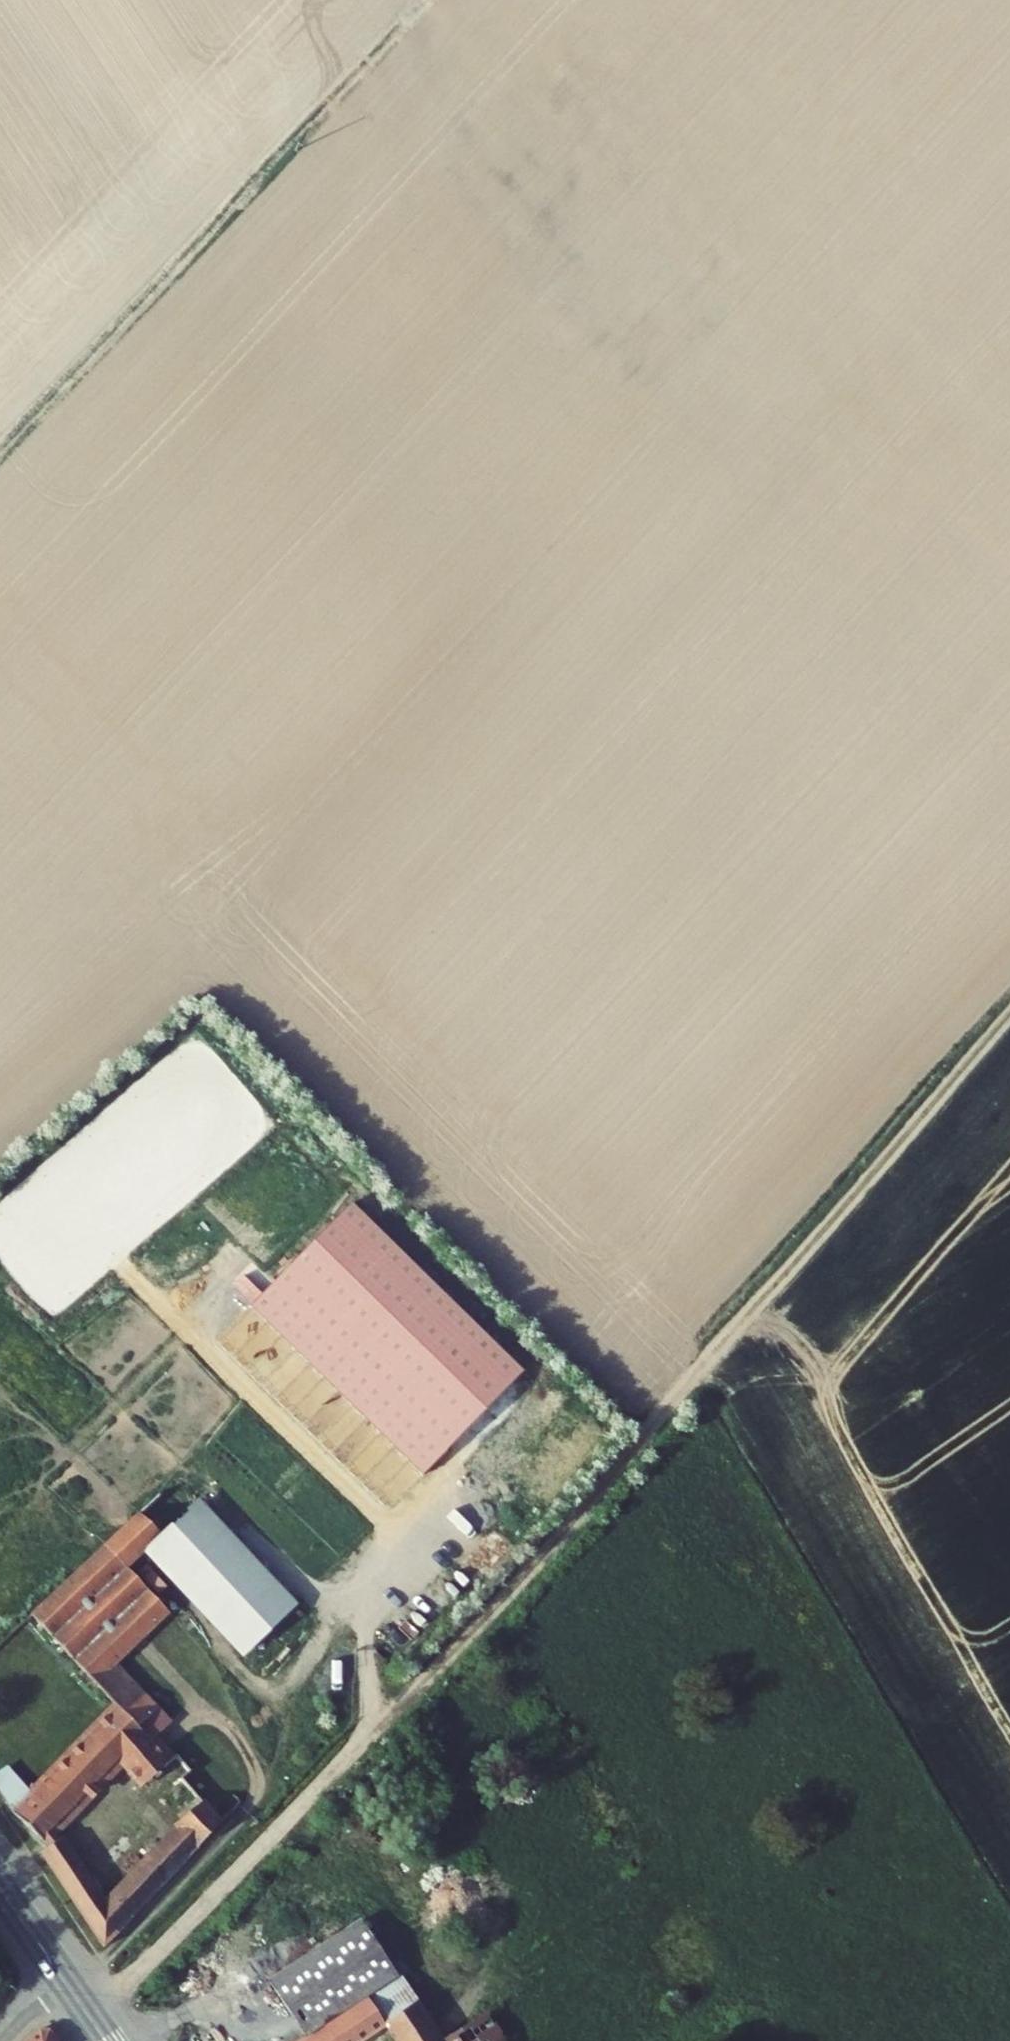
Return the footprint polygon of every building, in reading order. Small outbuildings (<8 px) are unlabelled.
[(0,1771),(0,1780),(19,1811),(52,1845),(123,1773),(138,1789),(143,1784),(180,1826),(111,1900),(68,1837),(46,1852),(114,1949),(250,1800),(209,1755),(186,1777),(151,1739),(175,1715),(126,1660),(177,1610),(134,1562),(150,1546),(192,1506),(170,1483),(37,1611),(124,1710),(43,1792),(31,1778),(26,1782),(15,1762),(0,1771)] [(192,1506),(150,1546),(252,1655),(307,1599),(205,1492),(192,1506)] [(420,2010),(367,1926),(276,1988),(311,2040),(323,2040),(372,2008),(387,2030),(420,2010)] [(387,2030),(372,2008),(323,2040),(371,2040),(387,2030)] [(387,2030),(394,2040),(440,2040),(436,2034),(420,2010),(387,2030)] [(492,2028),(471,2040),(500,2040),(492,2028)]
